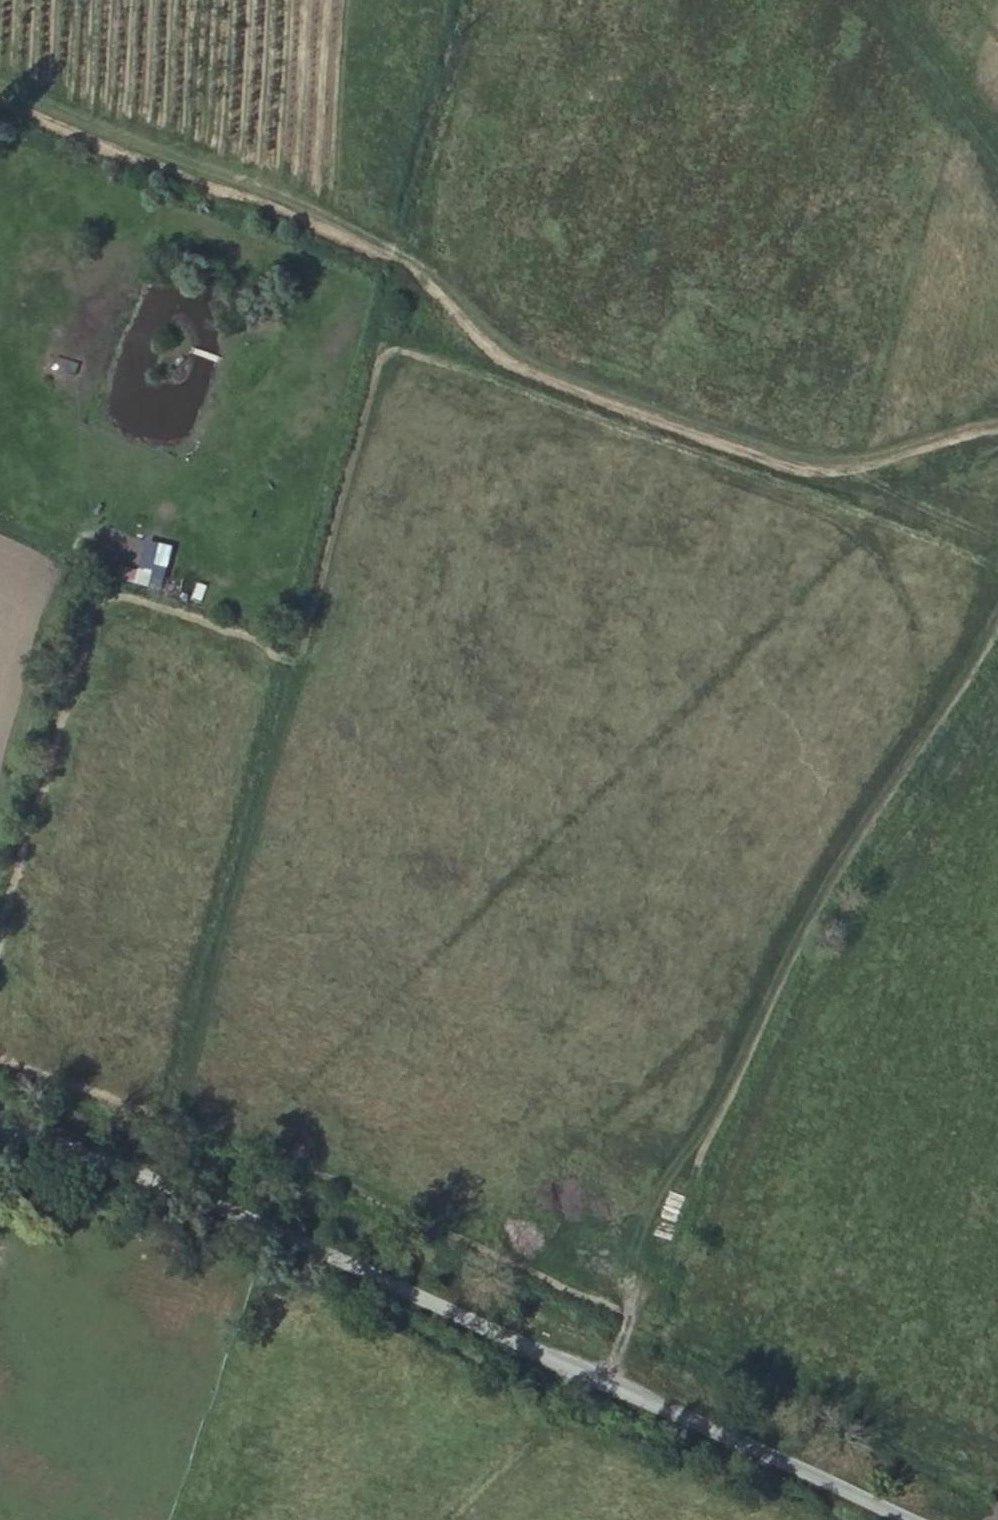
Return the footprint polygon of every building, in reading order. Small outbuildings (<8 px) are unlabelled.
[(119,566),(116,579),(151,587),(154,574),(119,566)]
